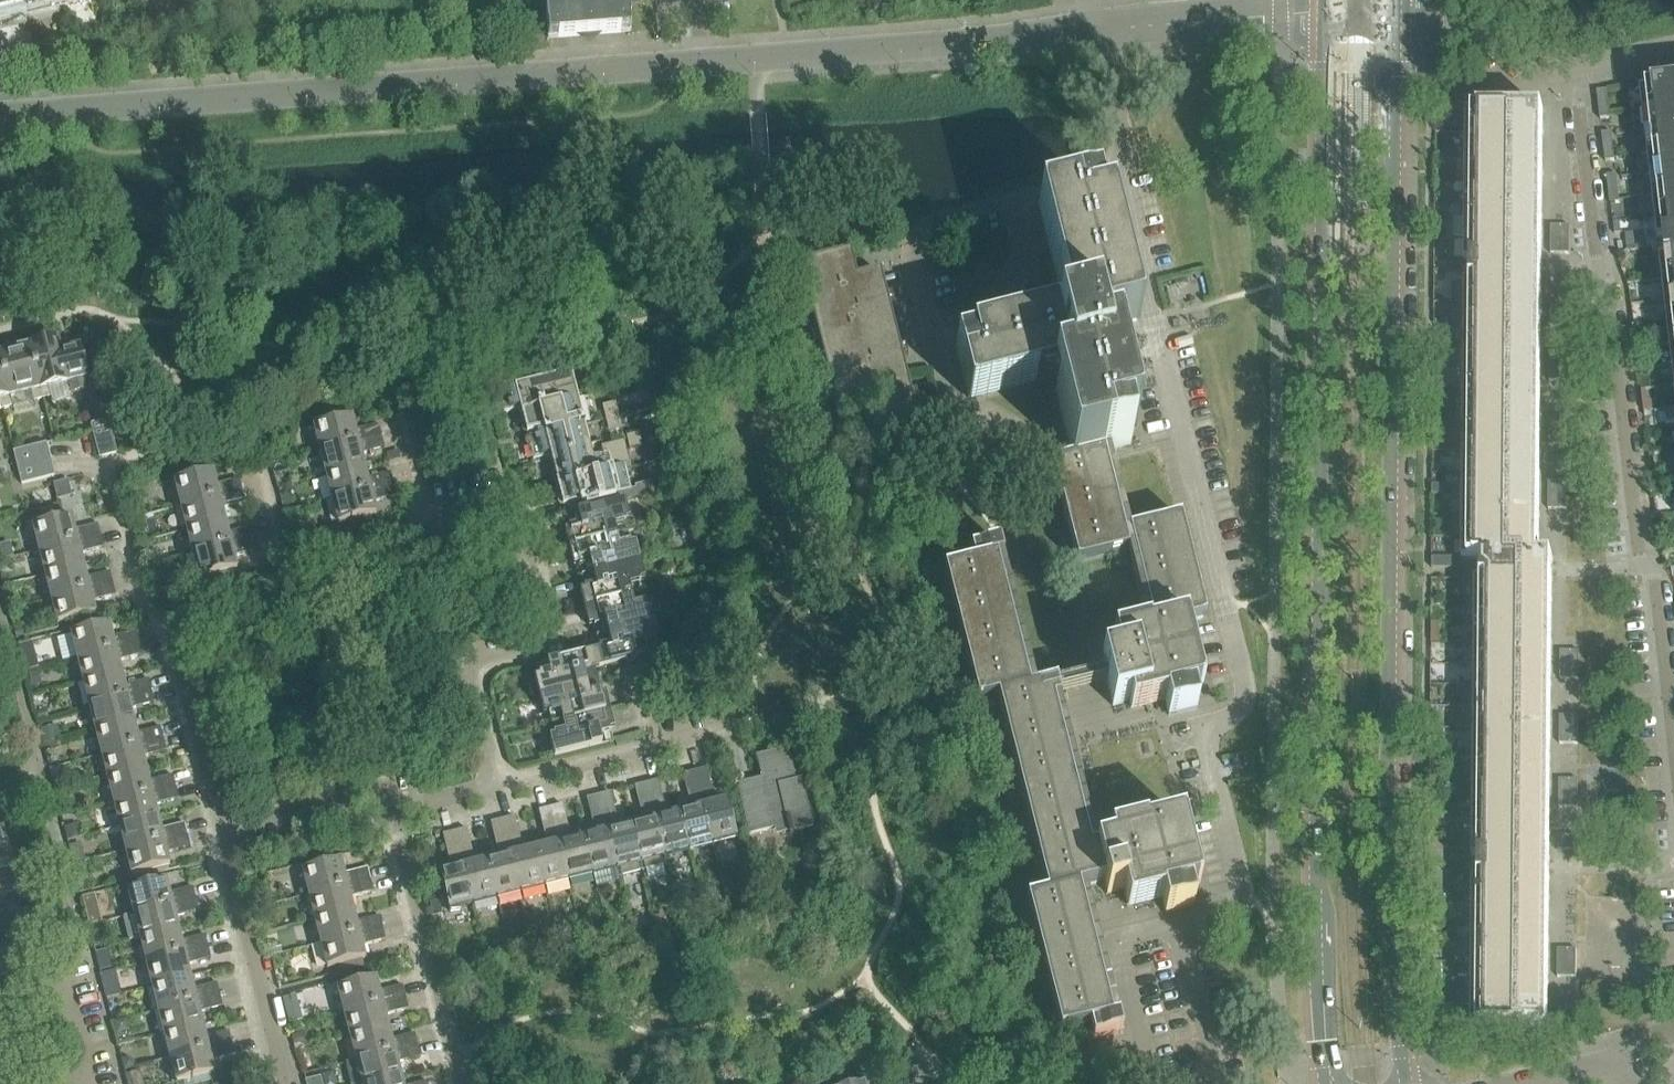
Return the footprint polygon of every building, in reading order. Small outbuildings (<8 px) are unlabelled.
[(74,0),(0,0),(0,19),(74,0)] [(209,11),(220,9),(218,0),(206,0),(209,11)] [(631,33),(629,4),(628,0),(545,0),(546,17),(548,39),(631,33)] [(141,11),(127,14),(131,29),(144,25),(141,11)] [(1641,89),(1641,91),(1642,91),(1659,239),(1665,238),(1668,257),(1661,258),(1673,370),(1673,85),(1641,89)] [(1608,91),(1598,92),(1601,120),(1611,119),(1608,91)] [(1463,559),(1483,560),(1483,579),(1476,579),(1473,858),(1480,858),(1480,877),(1473,877),(1472,1028),(1520,1028),(1549,1028),(1550,867),(1551,701),(1553,559),(1540,559),(1541,403),(1542,266),(1544,112),(1515,112),(1467,111),(1467,113),(1466,262),(1472,262),(1472,281),(1466,281),(1463,558),(1463,559)] [(1612,133),(1603,134),(1606,162),(1616,161),(1612,133)] [(1617,175),(1608,176),(1611,204),(1620,203),(1617,175)] [(973,344),(956,348),(969,398),(970,398),(970,401),(1039,383),(1039,381),(1052,377),(1072,459),(1068,460),(1055,463),(1055,464),(1053,465),(1077,563),(1080,563),(1080,564),(1096,560),(1127,552),(1128,551),(1129,551),(1128,550),(1103,452),(1109,451),(1131,445),(1128,435),(1127,429),(1134,427),(1133,427),(1136,426),(1115,344),(1113,344),(1109,329),(1137,322),(1139,321),(1110,206),(1108,207),(1108,206),(1101,208),(1096,192),(1041,206),(1039,207),(1068,322),(1057,325),(1056,321),(1055,321),(1055,319),(972,339),(973,342),(972,342),(973,344)] [(1551,226),(1551,255),(1570,255),(1570,227),(1551,226)] [(1644,232),(1626,234),(1626,236),(1627,249),(1630,251),(1646,250),(1644,232)] [(850,254),(799,267),(838,423),(868,416),(874,441),(919,430),(880,274),(856,280),(855,273),(850,254)] [(1551,304),(1551,318),(1570,319),(1570,304),(1551,304)] [(58,340),(30,347),(43,400),(52,398),(50,388),(67,384),(69,394),(89,389),(79,349),(61,353),(58,340)] [(0,355),(0,359),(10,398),(31,393),(34,402),(43,400),(30,347),(0,355)] [(1550,354),(1550,382),(1569,382),(1569,362),(1569,354),(1550,354)] [(0,400),(3,410),(13,408),(10,398),(0,359),(0,400)] [(571,374),(498,392),(504,414),(520,410),(538,405),(544,408),(578,400),(571,374)] [(1650,376),(1640,377),(1641,390),(1646,390),(1651,389),(1650,376)] [(1646,390),(1641,390),(1644,412),(1652,411),(1651,400),(1647,401),(1646,390)] [(538,405),(520,410),(527,435),(532,434),(545,431),(550,434),(584,426),(578,400),(544,408),(538,405)] [(619,417),(615,404),(602,407),(606,420),(619,417)] [(619,417),(606,420),(609,433),(622,430),(619,417)] [(352,418),(314,428),(320,452),(382,437),(379,425),(355,431),(352,418)] [(1550,418),(1549,446),(1568,446),(1569,418),(1550,418)] [(108,422),(92,426),(100,458),(116,454),(108,422)] [(533,438),(528,439),(533,461),(550,457),(590,446),(584,426),(550,434),(545,431),(532,434),(533,438)] [(643,447),(640,434),(626,437),(629,451),(643,447)] [(364,467),(361,454),(385,448),(382,437),(320,452),(326,476),(364,467)] [(590,446),(550,457),(556,482),(574,477),(580,481),(608,474),(612,469),(624,466),(630,464),(624,442),(602,448),(601,443),(590,446)] [(46,445),(14,453),(18,469),(50,461),(46,445)] [(50,461),(18,469),(22,485),(54,477),(50,461)] [(620,504),(618,495),(631,491),(624,466),(612,469),(608,474),(580,481),(574,477),(556,482),(563,508),(568,507),(569,512),(572,511),(573,516),(620,504)] [(364,467),(326,476),(332,500),(394,485),(391,473),(367,479),(364,467)] [(213,472),(175,482),(181,507),(242,491),(239,480),(216,485),(213,472)] [(68,481),(54,485),(58,501),(72,497),(68,481)] [(1547,481),(1546,509),(1565,510),(1566,482),(1547,481)] [(651,483),(635,487),(638,500),(655,496),(651,483)] [(376,515),(373,502),(397,496),(394,485),(332,500),(338,525),(376,515)] [(1444,485),(1433,485),(1433,494),(1444,494),(1444,485)] [(242,491),(181,507),(187,531),(225,521),(222,509),(245,503),(242,491)] [(573,516),(566,518),(574,548),(617,538),(614,528),(625,525),(625,523),(629,522),(625,503),(620,504),(573,516)] [(71,518),(33,527),(39,552),(101,536),(98,525),(74,530),(71,518)] [(1118,656),(1102,661),(1105,674),(1105,675),(1107,682),(1107,683),(1113,706),(1129,702),(1131,708),(1132,711),(1166,702),(1169,716),(1197,709),(1193,693),(1200,691),(1200,690),(1202,690),(1185,624),(1203,619),(1203,618),(1206,618),(1181,519),(1178,520),(1178,519),(1130,531),(1129,531),(1134,548),(1134,550),(1154,631),(1148,632),(1148,630),(1114,638),(1115,641),(1114,641),(1118,656)] [(225,521),(187,531),(193,555),(254,539),(251,527),(228,533),(225,521)] [(338,525),(322,529),(325,543),(342,539),(338,525)] [(80,554),(104,548),(101,536),(39,552),(45,576),(83,566),(80,554)] [(570,547),(569,547),(570,552),(574,567),(579,566),(582,579),(593,576),(640,564),(635,546),(631,547),(630,545),(619,547),(617,538),(574,548),(570,549),(570,547)] [(254,539),(193,555),(199,579),(237,570),(234,557),(257,551),(254,539)] [(0,547),(0,560),(1,562),(14,558),(11,544),(0,547)] [(947,573),(945,573),(978,704),(980,704),(998,700),(1047,896),(1030,901),(1028,902),(1060,1033),(1063,1032),(1063,1033),(1091,1026),(1094,1039),(1122,1032),(1118,1018),(1118,1019),(1112,1020),(1079,889),(1084,887),(1085,887),(1105,882),(1108,894),(1124,890),(1128,905),(1129,908),(1163,899),(1166,913),(1194,906),(1190,890),(1197,888),(1196,888),(1199,887),(1182,821),(1180,821),(1145,830),(1144,827),(1111,835),(1111,838),(1112,844),(1096,848),(1090,850),(1053,703),(1059,702),(1060,701),(1058,694),(1056,687),(1056,684),(1035,690),(1029,691),(996,560),(1002,559),(999,545),(985,548),(971,552),(974,565),(947,572),(947,573)] [(1463,558),(1449,557),(1449,567),(1463,567),(1463,559),(1463,558)] [(640,585),(640,583),(644,581),(640,564),(593,576),(595,585),(584,588),(586,594),(582,595),(585,607),(584,607),(585,609),(632,597),(629,588),(640,585)] [(83,566),(45,576),(51,600),(113,584),(110,573),(87,578),(83,566)] [(92,602),(116,596),(113,584),(51,600),(58,624),(96,615),(92,602)] [(632,597),(585,609),(585,612),(586,612),(589,627),(594,626),(594,629),(596,628),(597,632),(595,632),(597,638),(608,635),(655,624),(650,606),(646,607),(645,604),(634,607),(632,597)] [(1441,623),(1431,623),(1431,643),(1441,643),(1441,623)] [(608,635),(610,645),(599,648),(600,650),(595,652),(600,670),(620,665),(621,667),(622,667),(622,664),(647,658),(644,648),(655,645),(655,643),(660,641),(655,624),(608,635)] [(110,625),(71,635),(78,659),(139,644),(137,632),(113,638),(110,625)] [(19,627),(14,628),(17,640),(25,637),(24,631),(19,627)] [(139,644),(78,659),(84,683),(122,674),(119,661),(142,656),(139,644)] [(540,679),(535,680),(539,695),(540,695),(540,697),(544,696),(544,697),(598,683),(595,671),(600,670),(595,652),(574,657),(574,654),(572,655),(573,657),(547,663),(550,673),(539,676),(540,679)] [(1561,652),(1560,680),(1580,680),(1580,652),(1561,652)] [(38,670),(29,673),(32,686),(42,683),(38,670)] [(122,674),(84,683),(90,707),(151,692),(148,680),(125,686),(122,674)] [(541,698),(541,700),(540,700),(544,716),(549,715),(552,728),(563,725),(563,724),(610,712),(609,710),(605,695),(601,696),(598,683),(544,697),(541,698)] [(151,692),(90,707),(96,731),(134,722),(131,709),(154,703),(151,692)] [(1445,705),(1431,705),(1431,717),(1445,717),(1445,705)] [(563,725),(565,734),(554,736),(555,739),(550,740),(554,755),(555,755),(555,757),(559,756),(559,757),(602,747),(600,736),(611,734),(609,728),(612,727),(609,715),(611,715),(610,712),(563,724),(563,725)] [(1560,717),(1560,745),(1579,745),(1579,717),(1560,717)] [(134,722),(96,731),(102,755),(163,740),(160,728),(137,734),(134,722)] [(57,726),(39,730),(43,745),(56,741),(61,740),(57,726)] [(1440,730),(1431,729),(1430,740),(1440,741),(1440,730)] [(163,740),(102,755),(108,779),(146,770),(143,757),(166,752),(163,740)] [(56,741),(43,745),(45,753),(58,750),(56,741)] [(788,749),(756,757),(765,789),(741,795),(740,790),(738,790),(750,836),(788,826),(790,836),(794,835),(794,833),(814,828),(802,780),(800,780),(800,781),(797,782),(788,749)] [(146,770),(108,779),(114,803),(176,788),(173,776),(149,782),(146,770)] [(706,770),(694,773),(713,845),(736,839),(736,840),(737,840),(727,801),(726,801),(726,802),(715,804),(706,770)] [(694,773),(683,775),(691,810),(679,813),(689,851),(713,845),(694,773)] [(1559,780),(1559,808),(1578,808),(1579,780),(1559,780)] [(61,781),(53,783),(55,793),(63,791),(61,781)] [(658,782),(646,785),(665,857),(689,851),(679,813),(667,817),(658,782)] [(643,822),(631,825),(643,872),(666,866),(664,857),(665,857),(646,785),(635,788),(643,822)] [(158,818),(155,805),(178,799),(176,788),(114,803),(120,827),(158,818)] [(643,872),(631,825),(619,829),(610,794),(599,797),(617,869),(619,878),(643,872)] [(599,797),(587,800),(596,834),(583,837),(593,875),(617,869),(599,797)] [(562,806),(551,809),(569,881),(593,875),(583,837),(571,841),(562,806)] [(548,846),(535,850),(545,887),(569,881),(551,809),(539,812),(548,846)] [(158,818),(120,827),(126,851),(188,836),(185,824),(161,830),(158,818)] [(514,818),(503,821),(521,893),(545,887),(535,850),(523,853),(514,818)] [(491,824),(500,859),(488,862),(497,899),(521,893),(503,821),(491,824)] [(79,824),(64,828),(67,841),(82,837),(79,824)] [(13,870),(2,827),(0,828),(0,873),(13,870)] [(467,830),(455,833),(473,905),(497,899),(488,862),(475,865),(467,830)] [(455,833),(443,836),(452,870),(440,873),(449,912),(450,912),(450,911),(473,905),(455,833)] [(188,836),(126,851),(132,876),(170,866),(167,853),(191,848),(188,836)] [(1559,837),(1559,851),(1578,851),(1578,837),(1559,837)] [(81,844),(69,847),(73,865),(85,862),(81,844)] [(341,862),(303,872),(309,896),(371,881),(368,869),(344,875),(341,862)] [(166,881),(128,891),(134,915),(196,900),(193,888),(170,894),(166,881)] [(353,911),(350,898),(374,892),(371,881),(309,896),(315,920),(353,911)] [(1438,888),(1430,888),(1431,899),(1439,899),(1438,888)] [(264,889),(250,892),(254,910),(268,906),(264,889)] [(95,894),(81,898),(88,927),(103,923),(95,894)] [(1439,899),(1431,899),(1431,913),(1446,913),(1445,899),(1439,899)] [(134,915),(124,918),(130,942),(140,939),(179,929),(175,917),(199,911),(196,900),(134,915)] [(353,911),(315,920),(321,944),(383,929),(380,917),(356,923),(353,911)] [(179,929),(140,939),(146,963),(208,948),(205,936),(182,942),(179,929)] [(383,929),(321,944),(328,969),(366,959),(362,946),(386,940),(383,929)] [(279,943),(272,945),(275,956),(282,954),(279,943)] [(0,948),(0,977),(1,977),(0,976),(11,973),(11,974),(12,974),(5,947),(0,948)] [(109,947),(94,951),(95,954),(100,972),(114,968),(109,947)] [(208,948),(146,963),(152,987),(191,977),(188,965),(211,959),(208,948)] [(1558,950),(1558,978),(1577,978),(1577,950),(1558,950)] [(191,977),(152,987),(158,1011),(220,996),(217,984),(194,990),(191,977)] [(376,979),(338,989),(344,1013),(406,998),(403,986),(379,992),(376,979)] [(203,1025),(200,1013),(223,1007),(220,996),(158,1011),(164,1035),(203,1025)] [(406,998),(344,1013),(350,1037),(388,1028),(385,1015),(409,1010),(406,998)] [(1557,1006),(1557,1020),(1576,1020),(1576,1006),(1557,1006)] [(126,1019),(112,1023),(115,1036),(130,1032),(126,1019)] [(203,1025),(164,1035),(170,1059),(232,1044),(229,1032),(206,1038),(203,1025)] [(388,1028),(350,1037),(356,1061),(418,1046),(415,1034),(391,1040),(388,1028)] [(306,1033),(294,1036),(298,1050),(309,1048),(306,1033)] [(232,1044),(170,1059),(177,1083),(215,1074),(212,1061),(235,1055),(232,1044)] [(421,1058),(418,1046),(356,1061),(346,1064),(351,1083),(367,1083),(401,1076),(397,1064),(421,1058)] [(128,1058),(121,1059),(124,1071),(136,1068),(134,1061),(128,1058)] [(250,1060),(238,1063),(241,1075),(253,1072),(250,1060)] [(367,1083),(403,1083),(401,1076),(367,1083)]
